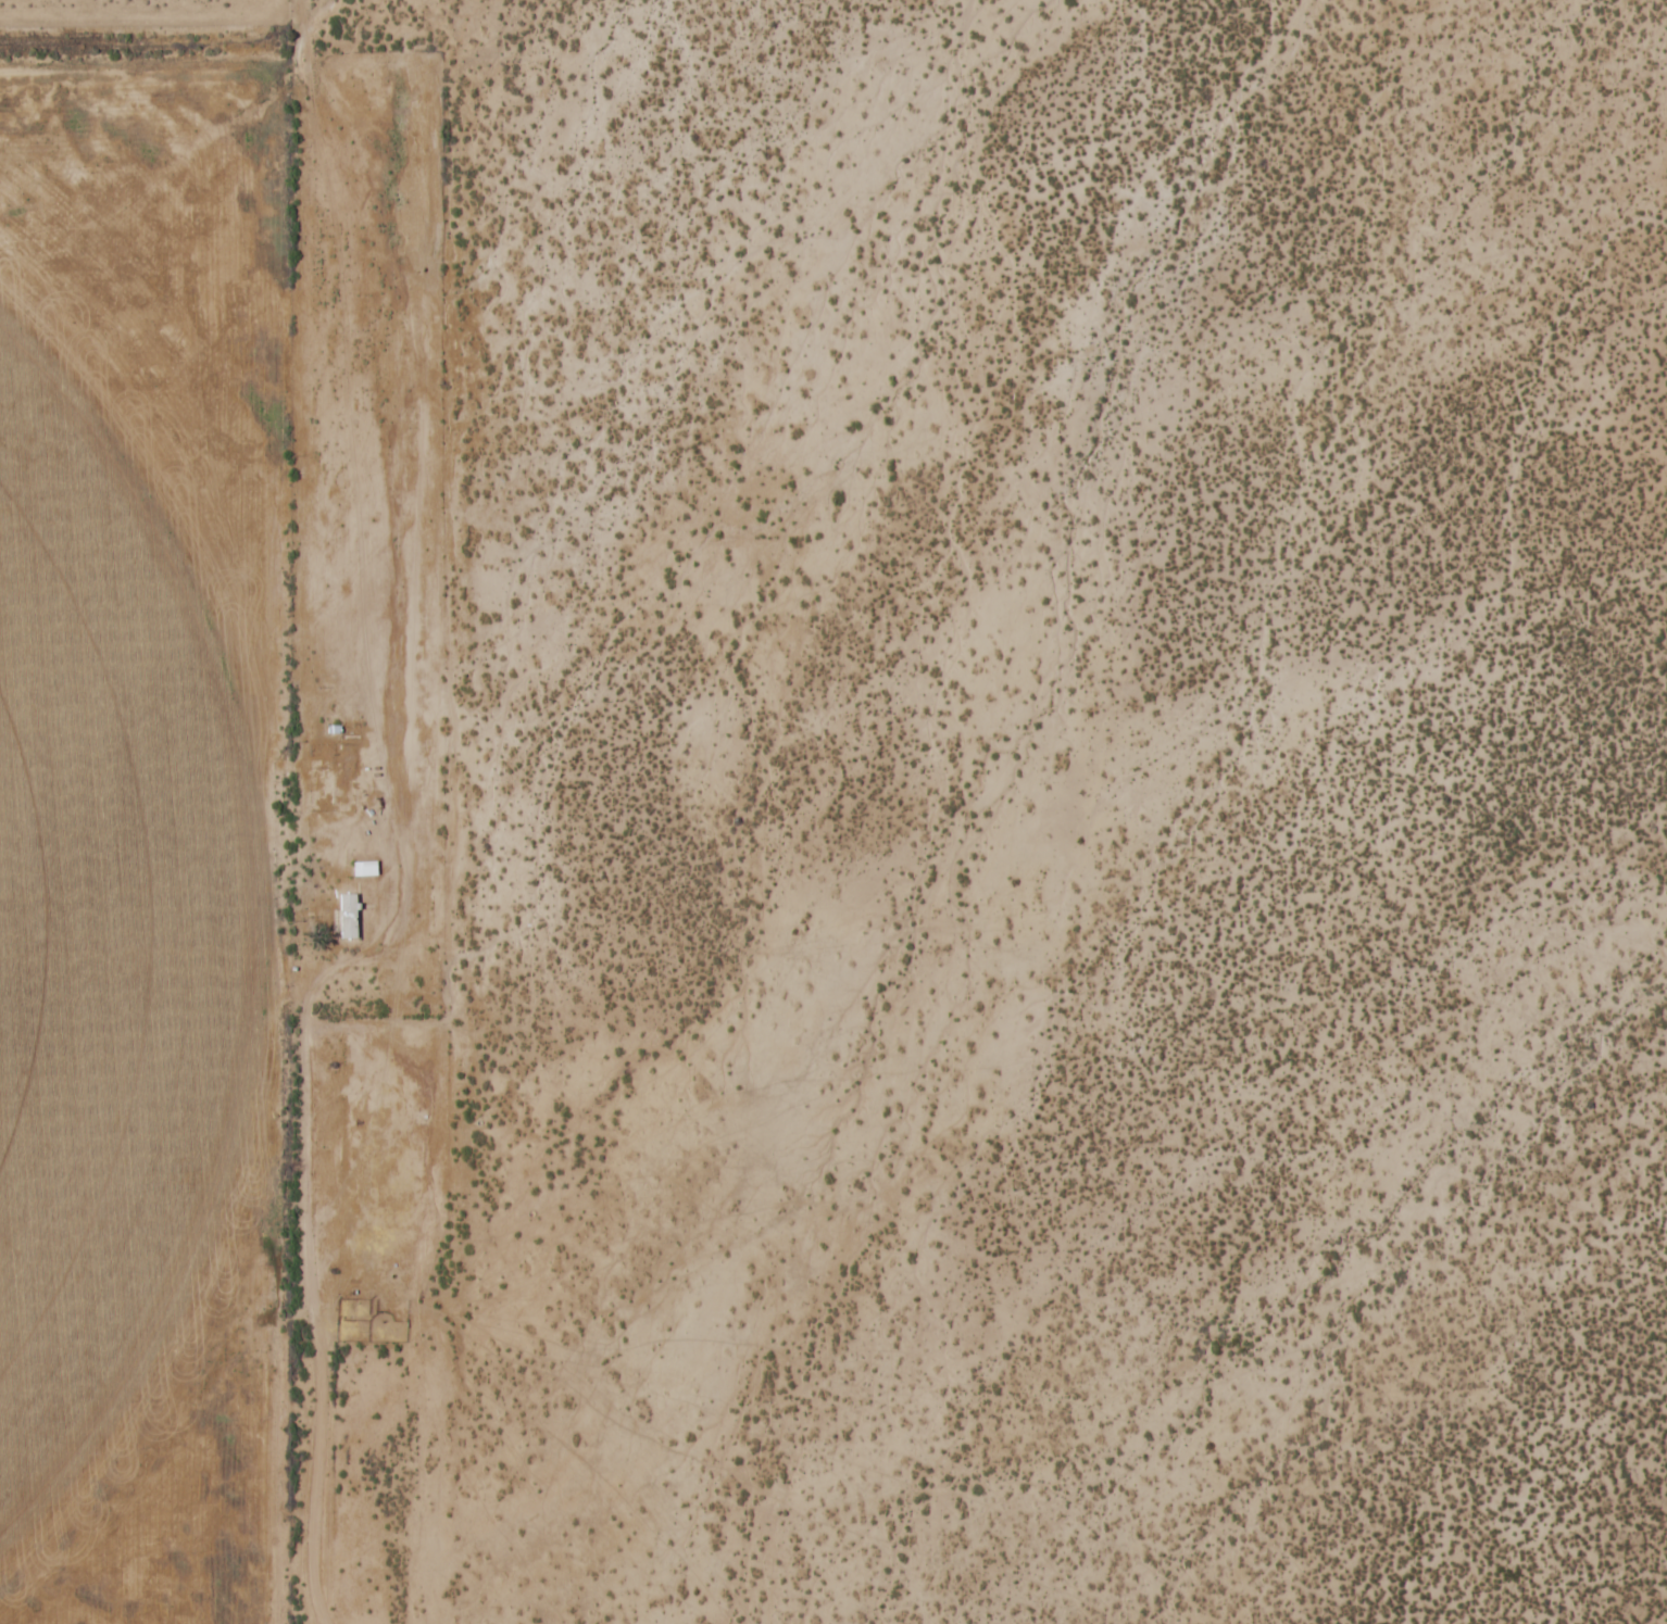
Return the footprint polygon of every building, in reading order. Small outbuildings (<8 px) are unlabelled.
[(361,902),(342,903),(344,948),(362,947),(361,902)]
